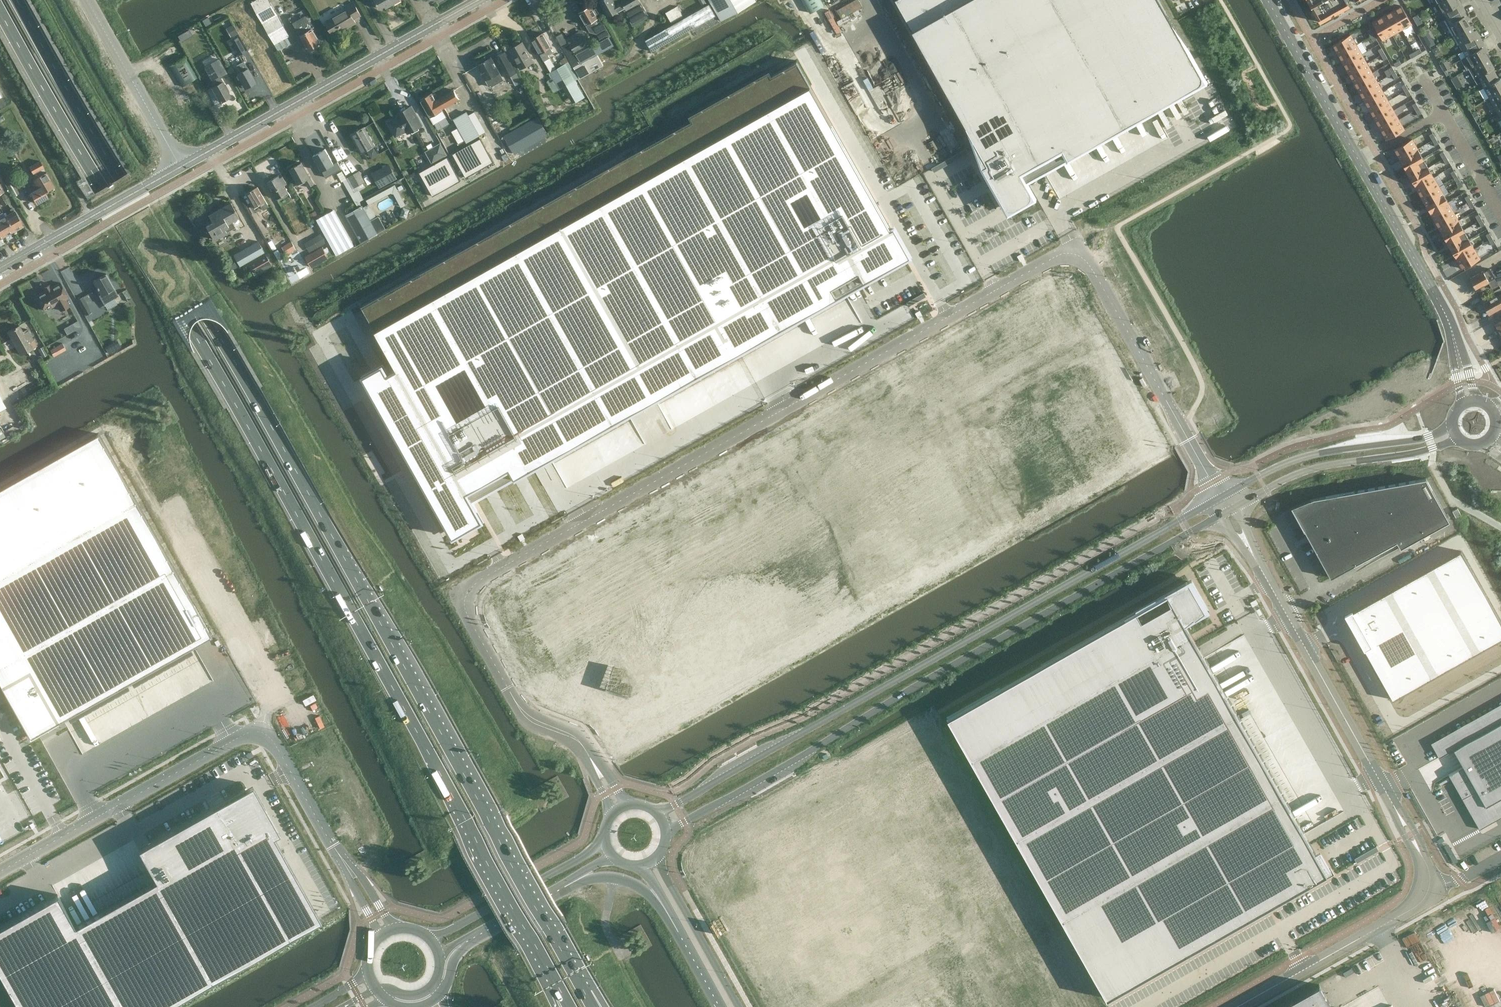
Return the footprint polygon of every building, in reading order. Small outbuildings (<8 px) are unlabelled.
[(251,3),(278,50),(290,43),(287,37),(289,36),(269,0),(255,0),(251,3)] [(391,0),(375,0),(379,9),(385,6),(386,8),(393,4),(391,0)] [(608,17),(624,8),(625,9),(623,10),(632,26),(649,17),(639,0),(621,0),(615,3),(613,0),(600,0),(599,1),(608,17)] [(721,21),(756,0),(709,0),(721,21)] [(811,13),(824,5),(821,0),(803,0),(811,13)] [(835,24),(864,12),(859,0),(854,0),(829,10),(835,24)] [(976,143),(983,155),(987,163),(983,166),(995,187),(994,188),(993,189),(994,190),(995,189),(1002,200),(1001,202),(1003,202),(1004,205),(1006,207),(1009,208),(1012,209),(1015,208),(1027,201),(1030,199),(1031,196),(1031,193),(1030,190),(1025,181),(1040,173),(1094,142),(1155,108),(1179,95),(1198,84),(1200,82),(1202,80),(1202,77),(1201,74),(1200,71),(1167,12),(1160,0),(896,0),(976,143)] [(1320,22),(1349,5),(1347,0),(1308,0),(1320,22)] [(1464,9),(1461,3),(1458,4),(1456,0),(1443,0),(1436,4),(1445,20),(1464,9)] [(344,9),(324,21),(333,36),(356,23),(354,19),(361,15),(353,1),(342,7),(344,9)] [(662,30),(645,40),(652,51),(716,15),(709,4),(668,27),(662,30)] [(1401,5),(1391,11),(1402,29),(1412,23),(1401,5)] [(603,65),(598,54),(613,46),(608,37),(610,36),(599,16),(597,17),(596,16),(590,6),(579,12),(580,14),(578,15),(581,19),(582,18),(585,24),(587,28),(588,27),(596,28),(598,31),(596,32),(601,40),(593,44),(586,32),(568,42),(561,46),(580,78),(603,65)] [(677,6),(666,12),(671,23),(683,16),(677,6)] [(1454,35),(1470,26),(1467,20),(1470,19),(1464,9),(1445,20),(1448,24),(1454,35)] [(1391,11),(1382,16),(1392,34),(1402,29),(1391,11)] [(293,23),(300,35),(308,49),(310,48),(313,48),(314,46),(320,42),(305,16),(293,23)] [(1382,16),(1372,22),(1382,40),(1392,34),(1382,16)] [(233,24),(226,28),(231,37),(238,33),(233,24)] [(1463,51),(1482,40),(1479,34),(1476,36),(1470,26),(1454,35),(1460,45),(1463,51)] [(1429,30),(1423,33),(1427,40),(1432,36),(1429,30)] [(531,39),(543,59),(544,60),(548,58),(546,55),(551,52),(548,47),(549,47),(541,33),(531,39)] [(1351,34),(1333,44),(1338,54),(1356,44),(1351,34)] [(245,51),(237,37),(231,40),(239,54),(245,51)] [(1488,57),(1486,53),(1489,52),(1482,40),(1463,51),(1465,56),(1460,59),(1466,70),(1468,69),(1488,57)] [(509,49),(520,69),(533,62),(522,42),(509,49)] [(1356,44),(1338,54),(1344,64),(1362,53),(1356,44)] [(1437,46),(1432,49),(1434,55),(1440,52),(1437,46)] [(521,82),(504,51),(494,57),(506,78),(510,76),(515,85),(521,82)] [(1362,53),(1344,64),(1349,73),(1367,63),(1362,53)] [(185,56),(170,65),(182,86),(197,77),(185,56)] [(503,80),(490,57),(477,64),(490,87),(503,80)] [(1490,69),(1492,68),(1494,67),(1488,57),(1468,69),(1476,85),(1480,82),(1493,75),(1490,69)] [(240,71),(236,73),(244,88),(255,82),(247,67),(243,60),(236,65),(240,71)] [(459,250),(361,305),(395,365),(397,368),(390,372),(388,373),(383,364),(363,375),(421,478),(448,527),(454,536),(483,520),(478,510),(473,502),(472,500),(864,281),(880,272),(910,255),(894,226),(891,228),(811,85),(797,60),(772,74),(771,73),(769,69),(688,115),(691,120),(629,155),(620,159),(590,177),(462,248),(459,250)] [(1447,60),(1440,64),(1443,71),(1444,71),(1447,69),(1451,67),(1447,60)] [(565,63),(563,65),(549,73),(558,89),(575,80),(565,63)] [(1367,63),(1349,73),(1354,82),(1372,72),(1367,63)] [(215,84),(211,86),(220,102),(231,96),(222,80),(219,76),(227,72),(223,65),(208,74),(212,81),(213,80),(215,84)] [(1372,72),(1354,82),(1360,92),(1378,82),(1372,72)] [(1458,73),(1452,76),(1458,87),(1463,84),(1458,73)] [(1500,91),(1500,80),(1500,78),(1496,80),(1493,75),(1480,82),(1489,98),(1500,91)] [(1378,82),(1360,92),(1365,101),(1383,91),(1378,82)] [(1447,100),(1454,96),(1446,82),(1438,87),(1447,100)] [(453,89),(435,99),(432,93),(431,94),(429,94),(426,95),(425,97),(420,100),(436,127),(442,123),(435,112),(458,98),(453,89)] [(1383,91),(1365,101),(1370,110),(1388,100),(1383,91)] [(1500,112),(1500,91),(1489,98),(1498,114),(1500,112)] [(1388,100),(1370,110),(1376,120),(1394,110),(1388,100)] [(406,133),(421,126),(410,106),(401,112),(401,113),(398,115),(397,113),(396,114),(397,117),(387,123),(395,137),(405,131),(406,133)] [(1394,110),(1376,120),(1381,129),(1399,119),(1394,110)] [(466,143),(480,135),(466,111),(453,119),(466,143)] [(1476,111),(1472,113),(1476,120),(1480,118),(1476,111)] [(486,129),(492,127),(488,115),(482,118),(486,129)] [(548,135),(538,117),(538,116),(501,137),(512,156),(548,135)] [(1399,119),(1381,129),(1387,139),(1404,129),(1399,119)] [(364,126),(350,134),(361,154),(375,146),(364,126)] [(480,138),(453,153),(466,177),(494,162),(480,138)] [(1413,139),(1395,150),(1400,159),(1418,149),(1413,139)] [(446,153),(441,144),(426,153),(431,161),(446,153)] [(313,155),(322,170),(328,167),(332,174),(337,171),(325,149),(313,155)] [(1418,149),(1400,159),(1406,169),(1424,159),(1418,149)] [(447,156),(419,172),(433,196),(461,180),(447,156)] [(1424,159),(1406,169),(1411,178),(1429,168),(1424,159)] [(44,167),(40,160),(29,166),(33,173),(44,167)] [(289,169),(298,184),(299,184),(300,185),(304,182),(308,188),(314,184),(301,162),(289,169)] [(388,164),(371,173),(379,187),(396,178),(388,164)] [(1429,168),(1411,178),(1416,188),(1434,177),(1429,168)] [(354,187),(365,181),(359,171),(348,177),(354,187)] [(41,186),(31,192),(37,203),(48,197),(45,192),(55,186),(47,172),(36,178),(41,186)] [(88,173),(78,177),(86,195),(96,191),(88,173)] [(267,181),(277,199),(289,192),(285,185),(287,184),(283,176),(280,177),(278,175),(267,181)] [(1434,177),(1416,188),(1422,197),(1440,187),(1434,177)] [(346,178),(343,180),(343,181),(351,194),(354,193),(346,178)] [(14,196),(19,193),(13,182),(8,185),(14,196)] [(395,190),(399,199),(403,198),(396,184),(362,200),(364,204),(395,190)] [(263,210),(269,207),(257,187),(246,193),(254,208),(260,205),(263,210)] [(1440,187),(1422,197),(1427,207),(1445,197),(1440,187)] [(0,197),(0,198),(5,206),(10,203),(6,194),(0,197)] [(219,208),(231,229),(235,227),(232,221),(233,221),(234,222),(237,221),(236,219),(239,217),(230,202),(219,208)] [(1448,202),(1430,212),(1436,222),(1454,212),(1448,202)] [(377,234),(362,206),(345,215),(354,230),(361,242),(377,234)] [(5,215),(14,231),(23,225),(13,207),(10,208),(11,212),(5,215)] [(208,215),(212,222),(205,226),(213,240),(219,236),(220,238),(228,233),(227,231),(231,229),(219,208),(208,215)] [(334,209),(316,219),(336,255),(354,246),(334,209)] [(313,220),(319,216),(315,211),(309,214),(313,220)] [(1454,212),(1436,222),(1441,231),(1459,221),(1454,212)] [(14,231),(5,215),(0,218),(0,217),(0,228),(5,236),(14,231)] [(1459,221),(1441,231),(1446,241),(1464,231),(1459,221)] [(986,225),(975,230),(981,243),(992,238),(986,225)] [(1464,231),(1446,241),(1452,250),(1470,240),(1464,231)] [(323,233),(314,238),(319,246),(328,242),(323,233)] [(232,255),(238,266),(264,251),(257,240),(232,255)] [(291,240),(281,246),(286,255),(296,249),(291,240)] [(1470,240),(1452,250),(1457,259),(1475,249),(1470,240)] [(323,262),(323,261),(328,257),(327,255),(330,253),(327,246),(323,248),(322,246),(305,256),(311,267),(317,264),(318,265),(323,262)] [(1475,249),(1457,259),(1463,269),(1481,259),(1475,249)] [(264,253),(241,266),(246,274),(251,270),(253,274),(271,264),(264,253)] [(238,267),(233,258),(220,265),(225,274),(238,267)] [(1476,289),(1488,282),(1492,289),(1500,284),(1500,269),(1493,273),(1490,268),(1484,271),(1484,270),(1470,278),(1472,282),(1471,283),(1473,287),(1475,287),(1476,289)] [(93,280),(102,295),(107,292),(111,300),(118,295),(114,288),(106,273),(93,280)] [(61,310),(69,305),(65,299),(68,297),(60,282),(51,287),(50,284),(43,288),(45,291),(37,295),(45,310),(57,304),(61,310)] [(1496,296),(1483,303),(1489,314),(1500,307),(1500,287),(1494,292),(1496,296)] [(77,300),(82,308),(88,305),(83,296),(77,300)] [(77,320),(64,327),(67,333),(81,326),(77,320)] [(7,331),(20,355),(37,346),(27,329),(23,331),(19,325),(7,331)] [(117,340),(105,347),(108,353),(121,346),(117,340)] [(63,343),(50,349),(54,356),(66,349),(63,343)] [(44,346),(38,349),(43,358),(49,355),(44,346)] [(0,488),(0,683),(30,737),(212,635),(98,433),(0,488)] [(1304,530),(1305,529),(1331,577),(1354,565),(1397,541),(1401,548),(1449,520),(1425,478),(1314,498),(1309,500),(1309,499),(1291,507),(1304,530)] [(1457,508),(1452,511),(1456,517),(1461,514),(1457,508)] [(1344,614),(1345,616),(1393,700),(1500,639),(1500,622),(1460,551),(1352,612),(1351,610),(1344,614)] [(1163,596),(948,715),(965,747),(1108,997),(1326,874),(1315,854),(1311,856),(1185,623),(1194,617),(1195,618),(1206,610),(1189,580),(1163,596)] [(1449,774),(1449,775),(1451,774),(1452,775),(1453,776),(1463,794),(1465,798),(1476,792),(1477,791),(1477,792),(1486,807),(1500,798),(1500,722),(1465,742),(1475,760),(1454,771),(1449,774)] [(19,1006),(164,1006),(320,919),(284,854),(281,849),(273,836),(249,793),(243,796),(240,791),(239,792),(224,800),(212,807),(211,808),(150,842),(149,842),(139,848),(138,848),(156,880),(75,925),(57,894),(47,900),(45,900),(0,926),(0,973),(19,1006)] [(1446,846),(1453,859),(1464,853),(1457,840),(1446,846)] [(805,917),(810,919),(809,922),(821,928),(826,917),(808,910),(805,917)] [(1328,999),(1327,998),(1319,985),(1319,984),(1311,989),(1279,1006),(1332,1006),(1328,999)]
